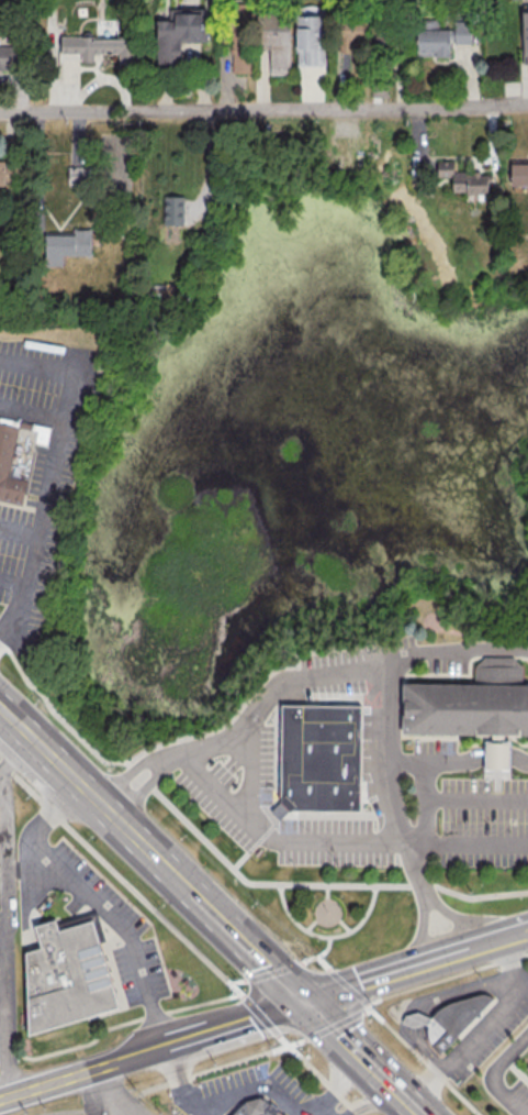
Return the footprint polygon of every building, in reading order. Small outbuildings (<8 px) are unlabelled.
[(249,73),(249,4),(230,4),(230,73),(249,73)] [(255,49),(268,49),(268,75),(287,74),(287,11),(255,11),(255,49)] [(155,67),(178,66),(177,42),(205,41),(204,12),(165,13),(165,20),(154,20),(155,67)] [(324,65),(324,15),(294,15),(294,65),(324,65)] [(449,57),(449,44),(471,44),(471,22),(452,21),(452,30),(415,29),(415,56),(449,57)] [(517,47),(517,21),(485,21),(485,47),(517,47)] [(362,47),(363,24),(339,23),(337,74),(349,74),(350,47),(362,47)] [(396,56),(396,28),(374,28),(374,56),(396,56)] [(93,54),(116,54),(116,64),(134,64),(133,36),(59,37),(59,60),(79,59),(79,64),(93,64),(93,54)] [(21,46),(0,46),(0,71),(21,71),(21,46)] [(19,185),(19,162),(0,162),(0,185),(19,185)] [(527,185),(527,162),(507,162),(507,185),(527,185)] [(434,169),(434,192),(490,193),(490,170),(434,169)] [(182,196),(162,196),(162,224),(182,224),(182,196)] [(62,256),(90,256),(90,232),(44,232),(43,266),(61,266),(62,256)] [(36,428),(0,423),(0,501),(25,504),(36,428)] [(405,737),(476,738),(479,740),(488,741),(488,760),(487,773),(512,774),(512,760),(512,741),(521,741),(524,738),(527,738),(527,686),(527,666),(518,658),(490,658),(480,666),(479,686),(405,686),(405,737)] [(284,709),(366,710),(366,717),(378,716),(378,736),(364,736),(364,814),(297,813),(284,801),(284,709)] [(96,925),(121,1011),(30,1041),(30,957),(44,952),(38,930),(58,924),(61,935),(96,925)] [(496,1000),(446,1056),(437,1048),(439,1045),(434,1039),(434,1033),(435,1028),(430,1026),(422,1029),(418,1029),(405,1025),(408,1017),(420,1014),(424,1015),(436,1020),(441,1015),(448,1008),(458,1003),(471,1000),(483,996),(491,996),(496,1000)] [(261,1095),(282,1114),(227,1114),(243,1100),(261,1095)]
